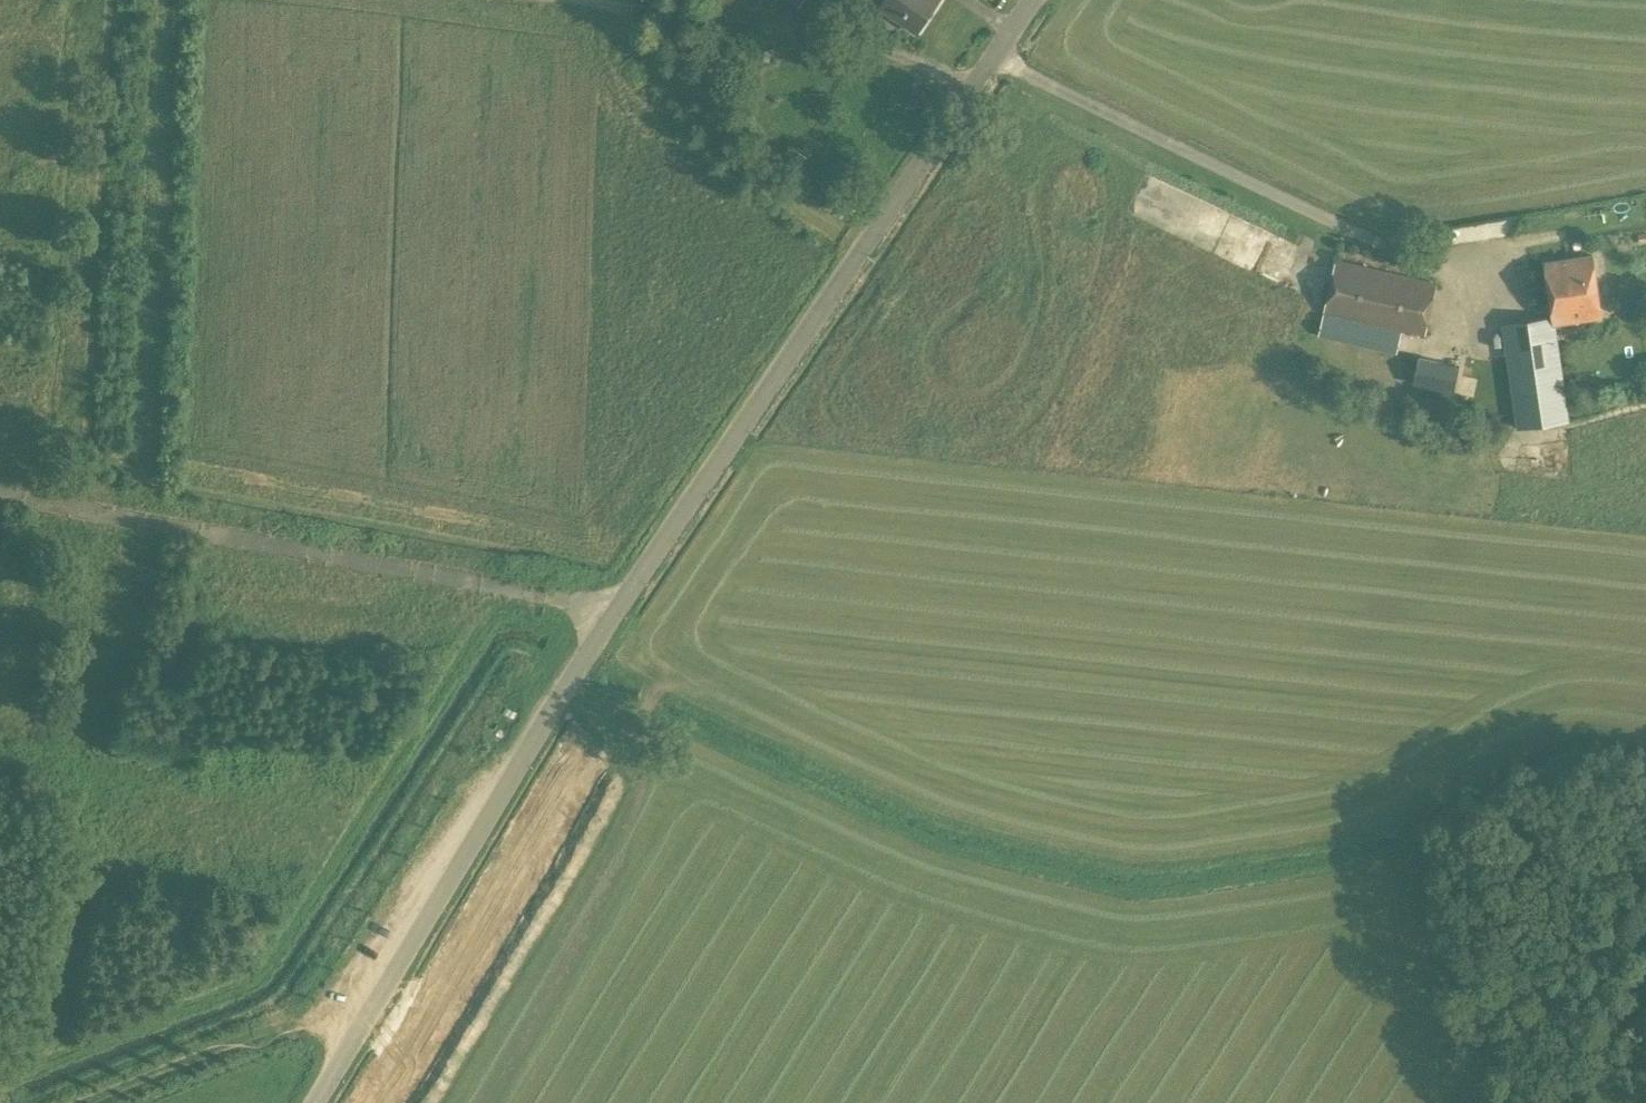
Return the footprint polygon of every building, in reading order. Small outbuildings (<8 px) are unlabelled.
[(879,8),(917,34),(939,0),(885,0),(879,8)] [(772,50),(759,47),(757,59),(770,62),(772,50)] [(1545,262),(1552,317),(1501,324),(1516,428),(1570,421),(1556,325),(1601,318),(1593,255),(1545,262)] [(1323,312),(1325,312),(1318,336),(1396,353),(1402,331),(1425,337),(1438,283),(1335,259),(1323,312)] [(1425,356),(1419,383),(1458,392),(1464,364),(1425,356)]
